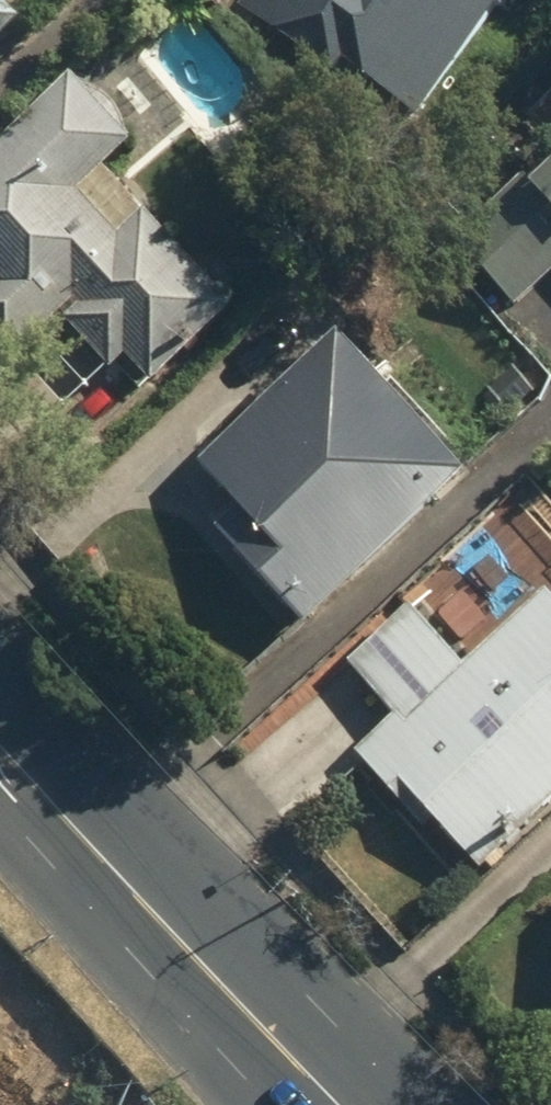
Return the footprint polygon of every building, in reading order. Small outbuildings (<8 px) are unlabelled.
[(38,18),(20,0),(0,0),(0,55),(38,18)] [(432,98),(518,0),(258,0),(257,1),(348,81),(376,49),(432,98)] [(79,57),(0,138),(0,358),(11,369),(65,313),(117,363),(133,347),(167,380),(236,308),(109,184),(158,134),(79,57)] [(467,242),(524,303),(550,278),(550,164),(467,242)] [(212,525),(316,634),(494,466),(356,320),(206,462),(240,498),(212,525)] [(480,665),(420,596),(355,652),(398,703),(351,744),(394,795),(413,778),(486,863),(550,807),(550,605),(480,665)]
